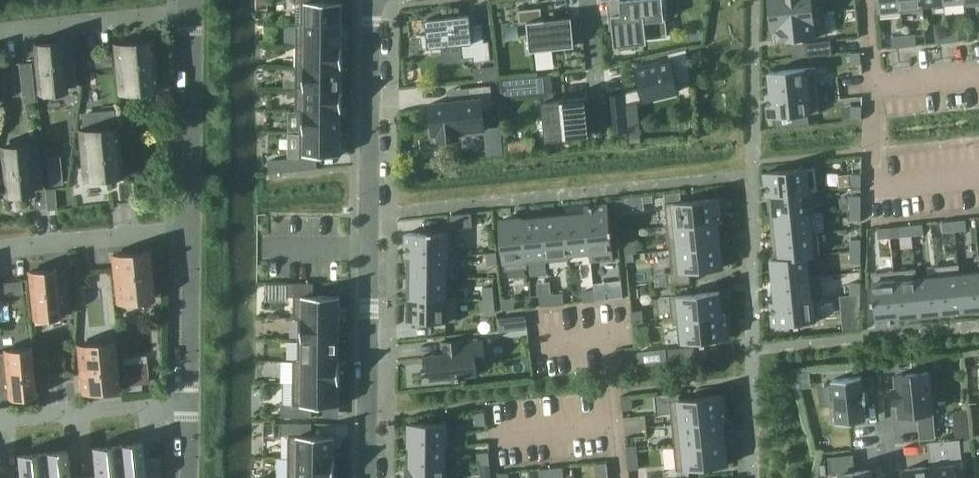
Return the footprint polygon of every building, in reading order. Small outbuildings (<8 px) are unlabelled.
[(302,23),(302,24),(342,24),(342,3),(344,3),(344,1),(320,1),(320,0),(294,0),(294,2),(302,2),(302,23)] [(616,45),(647,42),(647,38),(668,36),(668,34),(666,34),(665,19),(663,0),(621,0),(622,14),(612,15),(616,45)] [(771,17),(824,11),(823,0),(769,0),(771,17)] [(900,7),(901,7),(901,0),(878,0),(879,9),(900,7)] [(900,7),(901,12),(924,10),(924,5),(923,5),(922,0),(901,0),(901,7),(900,7)] [(531,50),(575,46),(572,17),(542,20),(541,8),(517,10),(519,24),(528,23),(531,50)] [(827,35),(824,11),(771,17),(772,29),(776,29),(777,40),(827,35)] [(485,41),(483,28),(471,29),(470,15),(426,19),(427,34),(418,35),(418,36),(422,35),(423,53),(443,51),(442,46),(462,44),(463,57),(474,56),(474,61),(491,59),(489,40),(485,41)] [(342,44),(342,24),(302,24),(302,23),(297,22),(296,45),(342,46),(342,44)] [(959,30),(947,31),(948,41),(960,40),(959,30)] [(936,42),(948,41),(947,31),(935,32),(936,42)] [(904,35),(905,45),(917,44),(916,34),(904,35)] [(892,36),(893,46),(905,45),(904,35),(892,36)] [(833,53),(831,39),(807,42),(809,56),(833,53)] [(152,41),(116,45),(120,90),(156,87),(154,62),(152,42),(152,41)] [(161,41),(152,42),(154,62),(163,61),(161,41)] [(66,87),(77,86),(73,42),(62,43),(62,42),(36,45),(40,91),(66,88),(66,87)] [(296,45),(296,67),(342,67),(342,68),(343,68),(343,44),(342,44),(342,46),(296,45)] [(626,91),(607,96),(610,132),(613,132),(629,130),(626,103),(679,91),(680,91),(678,84),(691,81),(687,48),(668,53),(670,60),(636,68),(641,87),(626,91)] [(860,51),(850,52),(852,64),(862,63),(860,51)] [(83,57),(85,69),(95,68),(94,56),(83,57)] [(32,71),(31,63),(21,64),(22,72),(32,71)] [(296,67),(296,88),(342,89),(342,88),(342,68),(342,67),(296,67)] [(815,67),(770,71),(772,93),(772,94),(818,89),(815,67)] [(587,98),(588,98),(588,97),(552,100),(552,94),(550,75),(502,79),(504,99),(546,94),(547,101),(542,101),(542,103),(546,102),(550,137),(546,138),(546,139),(592,134),(592,133),(590,133),(587,98)] [(432,103),(435,134),(438,134),(439,138),(460,136),(459,131),(485,129),(483,109),(494,108),(492,85),(468,87),(469,99),(432,103)] [(343,88),(342,88),(342,89),(296,88),(296,111),(301,111),(301,110),(341,110),(341,111),(343,111),(343,88)] [(772,93),(768,93),(768,94),(770,117),(774,117),(775,128),(810,124),(809,113),(820,112),(818,89),(772,94),(772,93)] [(862,106),(852,106),(852,118),(862,118),(862,106)] [(301,132),(341,132),(341,111),(341,110),(301,110),(301,111),(301,132)] [(121,173),(116,127),(79,131),(84,177),(121,173)] [(308,154),(317,154),(342,155),(342,153),(341,153),(341,132),(301,132),(300,154),(308,154)] [(43,188),(39,145),(28,146),(28,145),(2,147),(6,193),(32,190),(32,189),(43,188)] [(302,170),(310,169),(308,154),(300,154),(300,157),(302,170)] [(317,154),(308,154),(310,169),(318,168),(317,154)] [(292,158),(294,170),(302,170),(300,157),(292,158)] [(286,171),(294,170),(292,158),(285,159),(286,171)] [(270,173),(278,172),(277,159),(268,160),(270,173)] [(277,159),(278,172),(286,171),(285,159),(277,159)] [(129,176),(138,175),(137,166),(128,167),(129,176)] [(813,189),(813,190),(818,190),(816,166),(766,172),(768,195),(773,195),(773,194),(813,189)] [(861,174),(851,174),(851,185),(861,185),(861,174)] [(811,211),(811,212),(816,212),(815,211),(813,190),(813,189),(773,194),(773,195),(775,215),(811,211)] [(851,207),(861,207),(861,195),(851,195),(851,207)] [(665,203),(668,226),(718,221),(718,222),(721,222),(719,197),(665,203)] [(615,211),(625,210),(624,198),(614,199),(615,211)] [(56,200),(47,201),(48,209),(57,208),(56,200)] [(585,207),(586,212),(587,211),(591,252),(590,252),(591,262),(614,259),(612,232),(613,231),(613,227),(611,227),(609,204),(585,207)] [(861,219),(861,207),(851,207),(851,219),(861,219)] [(570,254),(590,252),(591,252),(587,211),(586,212),(565,214),(569,254),(570,254)] [(775,215),(777,237),(813,233),(813,232),(811,212),(811,211),(775,215)] [(473,226),(472,212),(448,215),(450,229),(473,226)] [(544,216),(548,261),(571,259),(570,254),(569,254),(565,214),(544,216)] [(528,263),(548,261),(544,216),(522,218),(527,263),(528,263)] [(528,268),(528,263),(527,263),(522,218),(500,220),(505,270),(528,268)] [(966,219),(954,220),(955,230),(967,229),(966,219)] [(943,231),(955,230),(954,220),(942,222),(943,231)] [(670,249),(720,244),(718,222),(718,221),(668,226),(670,249)] [(923,224),(911,225),(912,235),(924,233),(923,224)] [(912,235),(911,225),(899,226),(900,236),(912,235)] [(889,227),(878,228),(879,238),(890,237),(889,227)] [(453,255),(453,254),(453,233),(434,232),(434,231),(430,231),(430,232),(424,232),(424,231),(421,231),(421,232),(407,232),(407,256),(412,256),(412,255),(453,255)] [(813,233),(777,237),(779,257),(779,258),(808,255),(808,256),(820,255),(817,231),(813,232),(813,233)] [(861,239),(851,239),(851,251),(861,251),(861,239)] [(627,254),(637,252),(636,241),(626,242),(627,254)] [(666,272),(667,285),(691,282),(690,271),(722,268),(720,244),(670,249),(672,271),(666,272)] [(113,255),(118,301),(154,297),(150,251),(113,255)] [(861,263),(861,251),(851,251),(851,263),(861,263)] [(448,277),(448,278),(457,278),(458,254),(453,254),(453,255),(412,255),(412,256),(412,276),(448,277)] [(497,254),(487,255),(488,267),(498,266),(497,254)] [(775,280),(810,277),(808,256),(808,255),(779,258),(779,257),(772,258),(775,280)] [(938,275),(942,311),(963,309),(960,273),(961,273),(960,264),(936,266),(937,275),(938,275)] [(900,315),(920,313),(917,278),(918,277),(917,268),(894,270),(899,315),(900,315)] [(60,313),(71,312),(67,269),(56,270),(56,269),(30,271),(34,317),(60,315),(60,313)] [(900,320),(900,315),(899,315),(894,270),(872,272),(874,298),(872,298),(873,302),(875,302),(877,322),(900,320)] [(963,309),(978,307),(978,271),(961,273),(960,273),(963,309)] [(86,285),(91,280),(91,274),(80,274),(80,285),(86,285)] [(937,275),(918,277),(917,278),(920,313),(942,311),(938,275),(937,275)] [(412,276),(412,298),(448,298),(448,297),(448,278),(448,277),(412,276)] [(810,277),(775,280),(777,301),(777,302),(813,298),(813,297),(810,277)] [(0,283),(0,296),(10,295),(8,282),(0,283)] [(294,318),(299,318),(340,318),(340,297),(341,297),(341,295),(314,295),(314,283),(288,282),(288,296),(294,296),(294,318)] [(851,294),(861,294),(861,282),(851,282),(851,294)] [(483,287),(484,299),(494,298),(493,286),(483,287)] [(607,288),(595,290),(596,299),(608,298),(607,288)] [(584,301),(596,299),(595,290),(583,291),(584,301)] [(672,321),(677,320),(677,319),(722,315),(722,314),(720,291),(670,296),(672,321)] [(552,294),(553,304),(565,303),(564,293),(552,294)] [(552,294),(540,295),(541,305),(553,304),(552,294)] [(861,294),(851,294),(851,306),(861,306),(861,294)] [(457,297),(448,297),(448,298),(412,298),(412,321),(457,321),(457,297)] [(817,297),(813,297),(813,298),(777,302),(777,301),(772,301),(774,325),(788,323),(788,325),(791,325),(791,323),(797,322),(797,324),(801,324),(801,322),(820,320),(817,297)] [(496,310),(494,298),(484,299),(481,299),(482,311),(496,310)] [(515,308),(514,298),(502,299),(503,309),(515,308)] [(633,312),(634,325),(644,324),(643,311),(633,312)] [(677,319),(677,320),(679,343),(703,340),(703,342),(707,342),(707,340),(728,338),(726,313),(722,314),(722,315),(677,319)] [(527,328),(525,315),(518,316),(519,329),(527,328)] [(299,318),(299,339),(339,340),(340,318),(299,318)] [(422,354),(424,366),(428,366),(430,378),(443,376),(444,379),(463,377),(463,374),(477,373),(476,363),(484,362),(482,340),(464,342),(463,338),(441,340),(442,352),(422,354)] [(339,360),(339,340),(299,339),(298,360),(298,361),(339,361),(339,360)] [(118,387),(114,341),(77,345),(81,391),(118,387)] [(666,348),(668,362),(696,359),(695,345),(666,348)] [(8,395),(8,396),(34,394),(30,348),(4,350),(4,352),(0,352),(0,396),(8,395)] [(294,360),(293,382),(339,383),(339,384),(340,384),(340,360),(339,360),(339,361),(298,361),(298,360),(294,360)] [(880,364),(881,373),(891,372),(890,363),(880,364)] [(126,385),(145,383),(143,364),(124,366),(126,385)] [(921,438),(935,437),(932,411),(933,411),(931,392),(936,392),(934,376),(930,376),(929,371),(896,374),(898,387),(894,387),(895,402),(899,402),(900,414),(919,413),(921,438)] [(864,388),(876,387),(875,375),(863,376),(863,375),(834,378),(838,422),(867,419),(866,403),(867,403),(866,391),(865,391),(864,388)] [(339,404),(339,384),(339,383),(293,382),(293,405),(297,405),(305,405),(312,405),(340,405),(340,404),(339,404)] [(722,418),(722,419),(726,419),(724,394),(670,400),(672,423),(722,418)] [(621,396),(623,408),(633,407),(631,395),(621,396)] [(476,425),(486,423),(485,412),(475,413),(476,425)] [(672,423),(675,446),(725,441),(722,419),(722,418),(672,423)] [(410,445),(446,445),(447,423),(411,422),(410,445)] [(968,428),(955,429),(956,439),(960,439),(969,438),(968,428)] [(289,435),(289,457),(334,458),(334,457),(334,436),(336,436),(336,435),(312,435),(304,435),(297,435),(289,435)] [(906,468),(907,477),(956,477),(955,465),(963,465),(962,450),(961,440),(960,439),(956,439),(936,441),(928,442),(930,466),(906,468)] [(971,439),(961,440),(962,450),(972,449),(971,439)] [(117,445),(120,477),(161,477),(161,468),(145,470),(142,441),(141,441),(141,442),(141,443),(117,445)] [(725,441),(675,446),(677,470),(727,465),(725,441)] [(117,445),(93,448),(93,447),(93,446),(92,446),(95,475),(82,476),(83,477),(120,477),(117,445)] [(407,455),(407,467),(446,467),(446,445),(410,445),(410,455),(407,455)] [(628,458),(638,457),(636,445),(626,446),(628,458)] [(45,477),(83,477),(82,476),(70,477),(67,449),(66,449),(66,450),(42,453),(45,477)] [(42,453),(19,455),(18,455),(18,454),(17,454),(20,477),(45,477),(42,453)] [(479,455),(480,467),(490,466),(489,454),(479,455)] [(841,474),(841,477),(871,477),(870,470),(855,471),(854,454),(829,456),(830,475),(841,474)] [(289,457),(289,477),(335,477),(336,457),(334,457),(334,458),(289,457)] [(628,458),(629,470),(639,469),(638,457),(628,458)] [(480,467),(482,477),(491,477),(492,477),(490,466),(480,467)] [(551,468),(552,477),(564,476),(563,466),(551,468)] [(407,467),(407,477),(446,477),(446,467),(407,467)] [(551,468),(539,469),(540,477),(549,477),(552,477),(551,468)]
